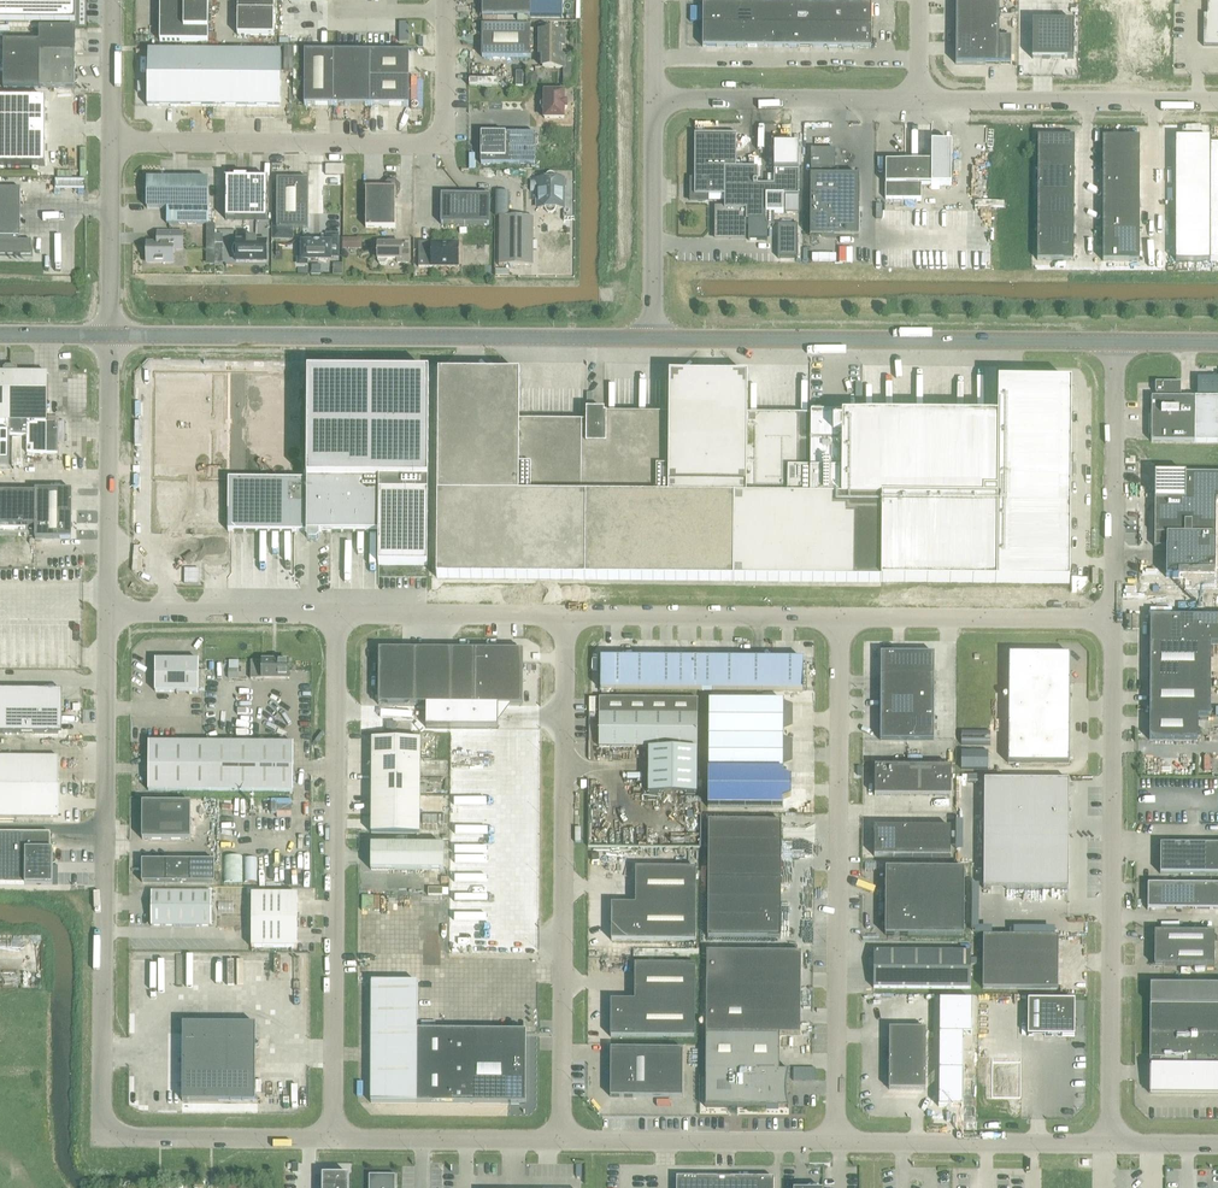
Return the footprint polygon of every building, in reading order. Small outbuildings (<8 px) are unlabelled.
[(75,22),(75,0),(0,0),(0,21),(75,22)] [(208,0),(160,0),(160,41),(208,42),(208,0)] [(237,11),(274,11),(274,0),(237,0),(237,11)] [(482,16),(530,16),(530,0),(482,0),(482,16)] [(955,64),(1011,64),(1011,38),(998,38),(999,0),(956,0),(955,64)] [(1217,46),(1217,0),(1207,0),(1207,24),(1203,23),(1203,46),(1217,46)] [(723,25),(723,3),(702,3),(702,25),(723,25)] [(723,3),(723,25),(737,25),(737,3),(723,3)] [(737,25),(743,25),(752,25),(752,3),(737,3),(737,25)] [(752,25),(764,25),(766,25),(766,3),(752,3),(752,25)] [(766,3),(766,25),(781,25),(781,3),(766,3)] [(795,3),(781,3),(781,25),(784,25),(795,25),(795,3)] [(810,4),(795,3),(795,25),(799,25),(810,25),(810,4)] [(813,25),(828,26),(830,26),(830,4),(810,4),(810,25),(813,25)] [(830,26),(842,26),(851,26),(851,4),(830,4),(830,26)] [(871,4),(851,4),(851,26),(871,26),(871,4)] [(274,11),(237,11),(237,35),(273,35),(274,11)] [(1032,58),(1073,58),(1073,22),(1032,22),(1032,58)] [(702,47),(723,47),(723,25),(702,25),(702,47)] [(723,25),(723,47),(743,47),(743,25),(737,25),(723,25)] [(743,47),(764,47),(764,25),(752,25),(743,25),(743,47)] [(784,25),(781,25),(766,25),(764,25),(764,47),(784,47),(784,25)] [(784,25),(784,47),(799,47),(799,25),(795,25),(784,25)] [(799,25),(799,47),(813,47),(813,25),(810,25),(799,25)] [(828,26),(813,25),(813,47),(828,47),(828,26)] [(530,26),(482,26),(481,57),(530,58),(530,26)] [(828,26),(828,47),(842,48),(842,26),(830,26),(828,26)] [(842,26),(842,48),(871,48),(871,26),(851,26),(842,26)] [(3,88),(75,88),(75,84),(77,82),(77,80),(75,78),(75,28),(39,27),(39,41),(3,41),(3,88)] [(560,45),(564,45),(564,32),(540,32),(539,56),(542,56),(542,68),(564,68),(564,55),(560,55),(560,45)] [(180,106),(181,51),(147,50),(147,106),(180,106)] [(181,51),(180,106),(214,107),(214,51),(181,51)] [(247,51),(214,51),(214,107),(246,107),(247,51)] [(247,51),(246,107),(280,107),(281,52),(247,51)] [(333,105),(334,52),(304,52),(304,105),(333,105)] [(334,52),(333,105),(370,106),(370,79),(370,52),(334,52)] [(409,52),(370,52),(370,79),(409,79),(409,52)] [(409,79),(370,79),(370,106),(408,106),(409,79)] [(563,102),(563,92),(544,92),(544,102),(542,102),(541,104),(541,107),(542,108),(544,109),(544,119),(563,119),(563,109),(565,108),(567,107),(567,104),(566,102),(563,102)] [(45,166),(45,99),(0,99),(0,166),(45,166)] [(371,108),(371,118),(386,117),(386,107),(371,108)] [(535,134),(481,133),(480,164),(535,164),(535,134)] [(746,237),(746,220),(748,220),(748,240),(767,240),(768,225),(774,225),(774,213),(783,213),(783,195),(798,195),(798,171),(780,171),(780,169),(798,170),(798,145),(774,145),(774,171),(774,175),(768,175),(768,185),(757,185),(757,168),(735,168),(736,135),(694,134),(694,181),(689,181),(689,200),(708,200),(708,195),(724,195),(724,209),(714,209),(714,237),(746,237)] [(1037,137),(1037,260),(1073,260),(1074,137),(1037,137)] [(1102,261),(1139,261),(1139,260),(1139,137),(1102,137),(1102,260),(1102,261)] [(1175,262),(1210,262),(1210,146),(1210,138),(1175,138),(1175,262)] [(885,163),(885,199),(921,199),(921,185),(931,185),(951,185),(951,143),(931,143),(931,166),(905,166),(905,163),(885,163)] [(1210,261),(1217,262),(1217,146),(1211,146),(1210,146),(1210,261)] [(810,236),(858,237),(859,176),(834,176),(834,170),(835,170),(835,150),(810,150),(810,236)] [(343,165),(325,165),(325,175),(343,175),(343,165)] [(538,208),(545,209),(546,211),(549,213),(552,213),(554,211),(555,209),(563,209),(563,179),(555,179),(555,178),(555,177),(555,176),(554,176),(554,175),(553,175),(553,174),(552,174),(551,174),(550,174),(549,174),(548,174),(548,175),(547,175),(547,176),(546,176),(546,177),(546,178),(546,179),(530,178),(530,199),(538,199),(538,208)] [(208,208),(208,179),(147,178),(146,208),(167,208),(167,224),(208,224),(209,208),(208,208)] [(226,180),(226,220),(267,220),(267,180),(268,180),(268,179),(225,179),(225,180),(226,180)] [(308,228),(308,179),(277,179),(277,228),(293,228),(308,228)] [(365,227),(395,228),(395,197),(400,193),(400,185),(395,180),(388,180),(383,185),(383,188),(366,188),(365,227)] [(0,188),(0,254),(31,254),(31,240),(19,240),(19,236),(20,236),(20,188),(0,188)] [(495,192),(495,217),(499,217),(509,217),(509,192),(495,192)] [(489,225),(489,195),(441,195),(441,224),(489,225)] [(798,213),(798,197),(785,197),(785,213),(798,213)] [(499,265),(532,265),(533,217),(499,217),(499,265)] [(797,258),(797,225),(777,225),(777,258),(797,258)] [(272,228),(272,239),(293,239),(293,228),(277,228),(272,228)] [(182,249),(182,232),(157,232),(157,243),(146,243),(146,262),(173,263),(173,249),(182,249)] [(302,243),(302,255),(301,255),(300,255),(300,256),(299,256),(299,257),(298,257),(298,258),(298,259),(298,260),(298,261),(298,262),(299,262),(299,263),(300,263),(300,264),(301,264),(302,264),(303,264),(304,264),(305,264),(305,263),(306,263),(306,262),(307,262),(307,261),(307,260),(312,260),(319,261),(319,260),(330,260),(330,256),(338,256),(338,234),(326,234),(326,243),(320,243),(320,242),(312,242),(312,243),(302,243)] [(236,257),(236,261),(266,261),(267,241),(256,241),(256,239),(247,239),(247,241),(236,241),(236,245),(234,245),(232,251),(234,257),(236,257)] [(397,260),(397,263),(408,263),(408,244),(402,244),(377,244),(377,261),(379,264),(385,264),(387,261),(387,260),(397,260)] [(458,265),(458,244),(432,244),(418,244),(418,267),(432,267),(432,265),(458,265)] [(10,368),(6,368),(4,369),(4,373),(0,373),(0,463),(9,464),(10,436),(10,368)] [(58,453),(58,422),(46,422),(47,373),(16,373),(16,369),(15,368),(10,368),(10,436),(27,436),(27,453),(58,453)] [(428,480),(355,480),(355,478),(428,479),(428,373),(320,372),(307,372),(307,409),(307,468),(304,467),(305,372),(153,371),(152,530),(232,531),(294,531),(295,531),(305,531),(306,531),(306,537),(309,540),(316,540),(319,538),(319,532),(331,532),(378,532),(378,565),(427,565),(428,480)] [(733,580),(881,582),(998,583),(1069,584),(1071,384),(1027,383),(1006,383),(998,383),(997,418),(849,417),(842,416),(842,413),(810,413),(810,416),(747,416),(747,376),(669,375),(668,415),(604,414),(604,410),(586,410),(586,422),(585,422),(519,422),(519,374),(438,373),(436,578),(585,579),(733,580)] [(1197,395),(1217,395),(1217,378),(1197,378),(1197,395)] [(1180,398),(1181,382),(1155,382),(1155,393),(1156,393),(1156,398),(1151,398),(1151,442),(1194,442),(1217,442),(1217,398),(1180,398)] [(1217,589),(1217,474),(1155,474),(1154,547),(1166,547),(1166,577),(1185,577),(1185,589),(1217,589)] [(34,563),(34,539),(59,539),(59,538),(69,538),(69,515),(72,515),(72,490),(35,490),(35,493),(0,493),(0,562),(34,563)] [(199,563),(207,549),(200,545),(192,558),(199,563)] [(1150,616),(1149,740),(1198,740),(1198,716),(1210,716),(1210,644),(1217,644),(1217,617),(1150,616)] [(905,637),(905,646),(923,646),(923,637),(905,637)] [(378,705),(425,705),(425,728),(498,728),(498,706),(522,706),(522,651),(378,650),(378,705)] [(880,653),(880,741),(934,741),(934,654),(880,653)] [(1070,655),(1008,654),(1008,763),(1069,764),(1070,655)] [(803,660),(601,659),(600,689),(803,691),(803,660)] [(199,660),(155,660),(155,692),(198,692),(199,660)] [(250,679),(288,679),(288,661),(250,661),(250,679)] [(239,669),(238,669),(228,669),(228,679),(238,679),(239,669)] [(58,733),(59,690),(0,689),(0,733),(58,733)] [(599,698),(599,746),(649,747),(648,794),(696,795),(697,699),(599,698)] [(783,701),(708,701),(708,807),(783,808),(783,804),(791,801),(791,779),(783,776),(783,768),(792,765),(792,744),(783,740),(783,733),(792,730),(792,708),(783,705),(783,701)] [(961,731),(961,745),(990,745),(990,732),(961,731)] [(371,759),(420,759),(420,740),(372,739),(371,759)] [(220,791),(221,743),(148,742),(148,791),(220,791)] [(221,743),(220,791),(293,792),(293,743),(221,743)] [(962,752),(962,769),(988,769),(988,752),(962,752)] [(58,818),(58,757),(0,757),(0,817),(58,818)] [(420,759),(371,759),(371,778),(420,778),(420,759)] [(874,796),(951,796),(951,767),(874,766),(874,796)] [(420,778),(371,778),(371,795),(420,795),(420,778)] [(983,889),(1068,889),(1068,780),(984,780),(983,889)] [(371,795),(371,814),(420,815),(420,795),(371,795)] [(191,803),(142,803),(142,839),(190,840),(191,803)] [(420,815),(371,814),(371,834),(420,834),(420,815)] [(708,821),(707,937),(780,938),(781,822),(708,821)] [(874,827),(874,857),(950,857),(950,828),(874,827)] [(53,849),(50,849),(50,833),(0,833),(0,884),(25,884),(25,885),(52,885),(53,849)] [(1217,874),(1217,845),(1160,844),(1160,874),(1217,874)] [(443,870),(443,846),(371,845),(371,870),(443,870)] [(166,883),(166,860),(142,860),(142,882),(166,883)] [(190,860),(166,860),(166,883),(190,883),(190,860)] [(214,861),(190,860),(190,883),(214,883),(214,861)] [(695,941),(696,869),(635,868),(635,904),(611,904),(611,941),(695,941)] [(964,869),(885,868),(885,935),(922,936),(922,942),(932,943),(932,936),(964,936),(964,869)] [(425,873),(424,901),(432,902),(433,873),(425,873)] [(852,890),(873,885),(871,877),(850,882),(852,890)] [(1148,910),(1148,909),(1217,909),(1217,884),(1147,884),(1147,910),(1148,910)] [(212,892),(151,892),(151,926),(211,926),(212,892)] [(251,894),(251,921),(297,921),(297,895),(251,894)] [(251,921),(251,947),(297,948),(297,921),(251,921)] [(1154,966),(1214,966),(1214,932),(1154,932),(1154,966)] [(982,989),(1058,989),(1058,936),(983,936),(982,989)] [(873,951),(873,988),(970,989),(970,952),(932,952),(932,943),(922,942),(922,952),(873,951)] [(706,1034),(705,1107),(736,1107),(766,1107),(788,1108),(789,1108),(787,1103),(786,1097),(786,1092),(786,1087),(787,1081),(788,1076),(789,1071),(788,1070),(788,1071),(779,1071),(779,1034),(800,1035),(801,953),(738,952),(706,952),(706,1034)] [(695,965),(634,965),(634,1001),(610,1001),(610,1037),(695,1037),(695,965)] [(525,1104),(526,1031),(417,1030),(417,982),(371,982),(370,1103),(525,1104)] [(1150,985),(1149,1093),(1217,1093),(1217,986),(1150,985)] [(939,999),(938,1107),(962,1107),(963,1034),(971,1034),(971,1000),(939,999)] [(1027,1036),(1074,1037),(1075,1000),(1028,1000),(1027,1036)] [(255,1101),(255,1024),(182,1024),(182,1101),(257,1102),(257,1101),(255,1101)] [(925,1090),(926,1029),(889,1029),(889,1089),(925,1090)] [(682,1098),(683,1049),(610,1049),(610,1097),(682,1098)] [(1021,1057),(992,1057),(991,1097),(1021,1097),(1021,1057)] [(793,1068),(793,1081),(812,1081),(814,1081),(815,1081),(815,1068),(814,1068),(812,1068),(793,1068)] [(433,1187),(444,1187),(445,1161),(434,1160),(433,1187)] [(348,1174),(322,1174),(322,1187),(348,1187),(348,1174)] [(395,1175),(369,1175),(369,1187),(395,1187),(395,1175)] [(773,1178),(676,1177),(676,1187),(773,1187),(773,1178)]
